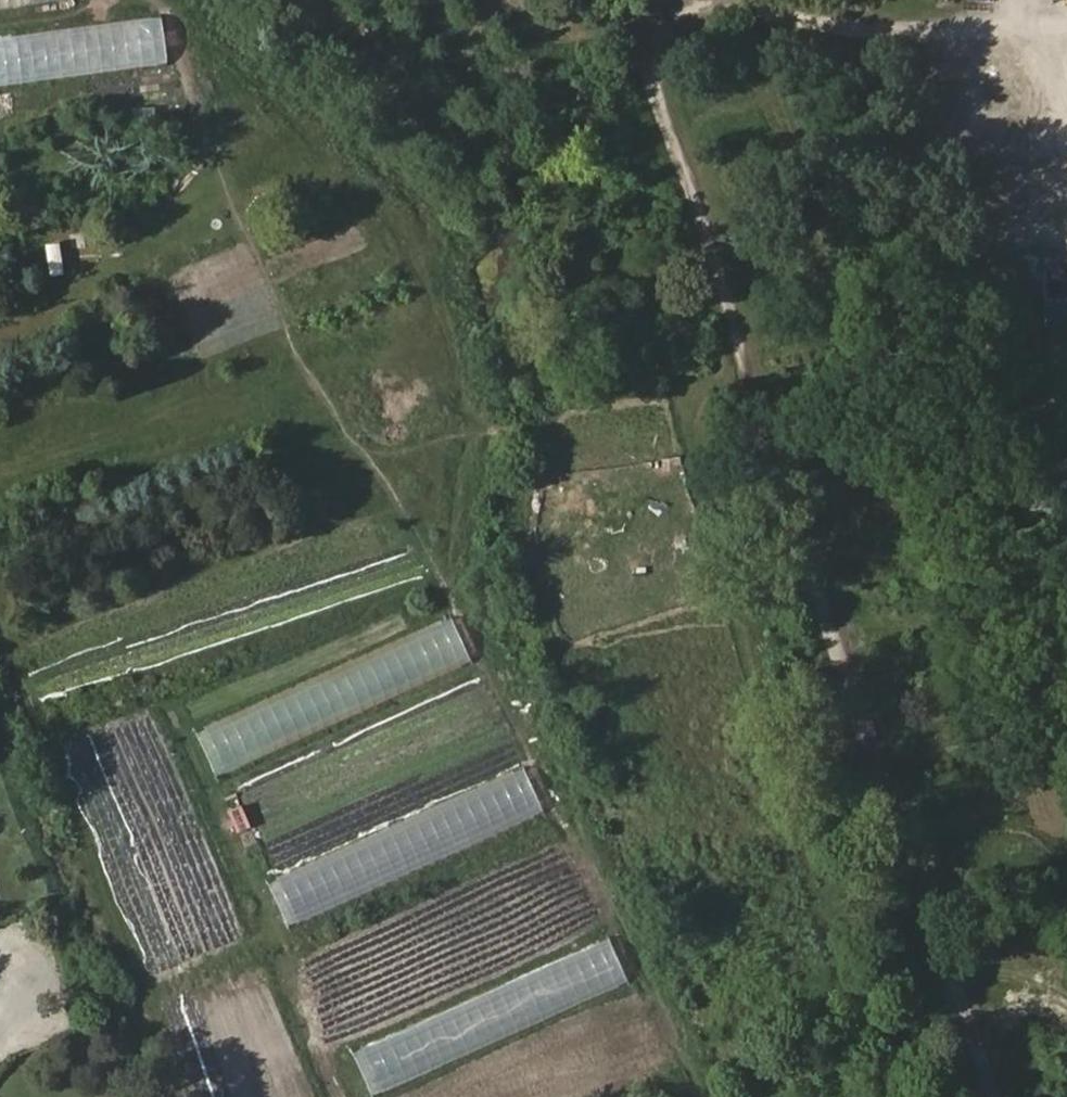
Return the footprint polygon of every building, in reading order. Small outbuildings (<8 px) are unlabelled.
[(1066,291),(1066,249),(1045,248),(1043,325),(1064,326),(1065,291),(1066,291)]
